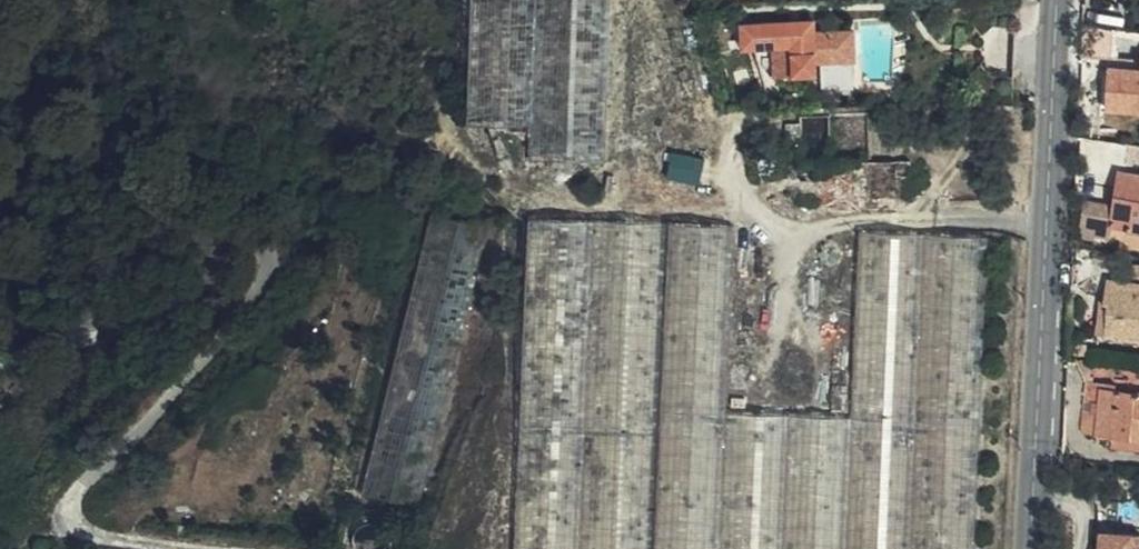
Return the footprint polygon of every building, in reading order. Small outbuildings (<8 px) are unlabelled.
[(1016,27),(1017,0),(963,0),(963,13),(984,36),(995,26),(1016,27)] [(848,60),(847,31),(814,32),(813,20),(742,21),(743,46),(754,45),(773,45),(775,75),(815,74),(815,61),(848,60)] [(1137,57),(1137,70),(1107,68),(1104,108),(1138,110),(1138,57),(1137,57)] [(707,157),(676,150),(671,173),(702,181),(707,157)] [(912,161),(871,162),(800,163),(800,204),(913,200),(912,161)] [(1112,185),(1106,221),(1106,226),(1110,227),(1121,228),(1120,236),(1138,239),(1138,188),(1112,185)] [(1106,226),(1106,221),(1089,218),(1086,240),(1108,243),(1110,227),(1106,226)] [(1120,236),(1118,249),(1138,252),(1138,239),(1120,236)] [(1134,266),(1131,285),(1108,283),(1106,307),(1112,308),(1108,339),(1138,342),(1138,266),(1134,266)] [(1103,307),(1100,338),(1108,339),(1112,308),(1106,307),(1103,307)] [(372,493),(400,499),(417,413),(441,418),(453,360),(432,355),(436,332),(406,326),(372,493)] [(1077,347),(1076,359),(1087,360),(1088,347),(1077,347)] [(1124,367),(1087,362),(1084,383),(1115,387),(1116,379),(1122,380),(1124,367)] [(1124,367),(1122,380),(1116,379),(1115,387),(1115,391),(1138,394),(1138,369),(1124,367)] [(1084,383),(1078,434),(1096,437),(1101,390),(1115,391),(1115,387),(1084,383)] [(1115,391),(1101,390),(1096,437),(1113,439),(1138,442),(1138,394),(1115,391)] [(906,447),(921,465),(913,472),(913,492),(929,492),(919,500),(932,515),(940,508),(956,527),(910,528),(911,548),(980,548),(976,403),(969,395),(950,410),(924,411),(925,434),(938,423),(945,432),(927,447),(906,447)] [(1113,439),(1113,454),(1138,456),(1138,442),(1113,439)] [(1129,534),(1087,532),(1087,548),(1128,548),(1129,534)]
